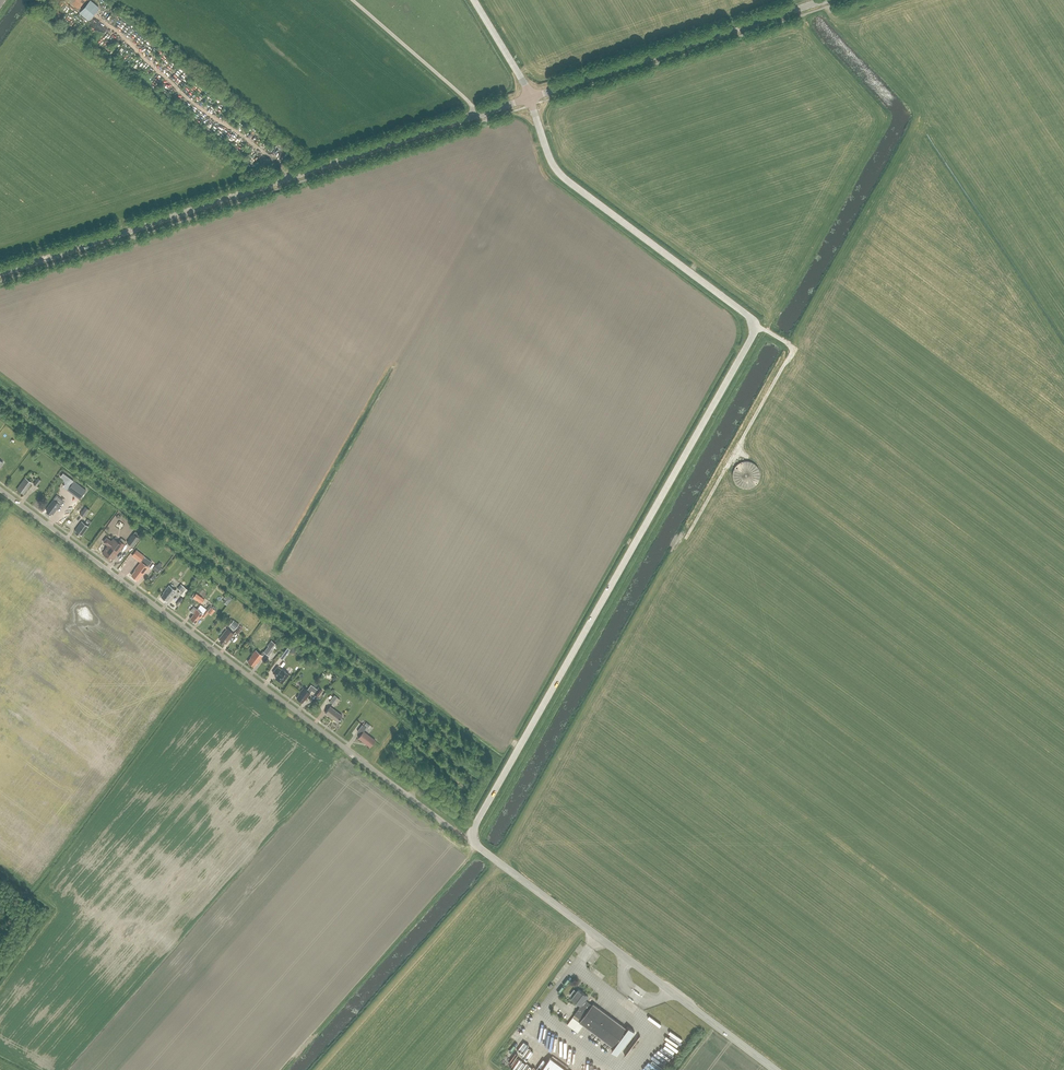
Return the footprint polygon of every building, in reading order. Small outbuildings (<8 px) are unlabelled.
[(77,10),(85,0),(66,0),(77,10)] [(80,12),(89,20),(99,8),(90,0),(80,12)] [(9,457),(14,450),(11,448),(5,454),(9,457)] [(7,462),(11,464),(13,461),(19,464),(22,459),(12,454),(7,462)] [(754,463),(751,462),(750,461),(747,461),(744,461),(740,462),(738,464),(735,467),(733,470),(733,473),(733,477),(734,480),(736,483),(738,485),(741,487),(744,488),(748,488),(751,487),(754,486),(757,484),(759,481),(760,477),(760,475),(760,471),(758,468),(756,465),(754,463)] [(64,473),(61,477),(68,482),(70,478),(64,473)] [(33,484),(37,486),(42,480),(38,477),(33,484)] [(24,493),(32,483),(25,478),(16,489),(22,493),(23,492),(24,493)] [(74,481),(67,490),(79,499),(86,490),(74,481)] [(53,514),(60,504),(54,499),(46,509),(47,510),(46,512),(50,515),(52,513),(53,514)] [(84,517),(89,510),(85,507),(80,514),(84,517)] [(76,531),(75,533),(79,536),(80,534),(82,535),(88,526),(82,521),(75,530),(76,531)] [(139,538),(134,533),(127,542),(133,546),(139,538)] [(110,557),(113,559),(124,544),(119,541),(118,542),(113,539),(111,541),(106,538),(103,542),(108,545),(102,553),(109,558),(110,557)] [(136,550),(132,555),(140,561),(144,556),(136,550)] [(135,570),(131,575),(137,580),(141,575),(142,575),(148,567),(141,561),(134,570),(135,570)] [(176,591),(173,588),(168,585),(164,591),(164,592),(160,597),(167,602),(171,597),(176,591)] [(184,586),(180,591),(179,592),(184,596),(188,590),(184,586)] [(205,600),(197,594),(194,598),(202,604),(205,600)] [(194,613),(190,618),(196,623),(200,617),(201,618),(202,616),(204,618),(208,613),(211,615),(215,610),(209,605),(203,613),(197,609),(193,612),(194,613)] [(237,628),(240,624),(234,620),(232,624),(230,622),(228,625),(229,626),(231,624),(237,628)] [(235,631),(238,634),(243,627),(240,625),(235,631)] [(226,643),(234,634),(227,628),(219,638),(221,639),(219,641),(224,644),(225,642),(226,643)] [(252,656),(248,662),(254,666),(257,663),(257,664),(265,653),(269,655),(277,644),(271,640),(268,645),(269,646),(264,651),(263,651),(261,654),(256,650),(252,656)] [(277,676),(275,678),(282,683),(289,674),(282,669),(277,666),(273,672),(277,676)] [(301,692),(297,698),(303,702),(305,699),(305,700),(311,693),(310,693),(312,690),(315,693),(314,694),(318,697),(322,691),(319,688),(318,690),(312,685),(307,690),(304,688),(300,692),(301,692)] [(335,705),(339,699),(334,695),(329,701),(335,705)] [(337,722),(342,716),(330,707),(325,713),(337,722)] [(370,747),(375,740),(364,731),(366,728),(363,725),(358,731),(361,734),(358,738),(370,747)] [(574,989),(570,994),(573,997),(571,999),(581,1006),(574,1014),(581,1020),(580,1022),(584,1025),(614,1047),(612,1050),(618,1055),(635,1031),(627,1026),(626,1028),(593,1003),(592,1005),(585,1000),(588,996),(579,989),(577,991),(574,989)] [(573,1017),(571,1019),(582,1027),(584,1025),(580,1022),(573,1017)] [(569,1022),(567,1024),(578,1032),(580,1030),(569,1022)] [(671,1060),(685,1039),(663,1025),(656,1037),(665,1044),(665,1045),(663,1043),(658,1051),(671,1060)] [(516,1055),(522,1043),(519,1042),(513,1054),(516,1055)] [(537,1046),(528,1058),(533,1062),(542,1050),(537,1046)] [(669,1061),(656,1052),(643,1069),(663,1069),(669,1061)] [(551,1057),(541,1069),(568,1069),(551,1057)]
